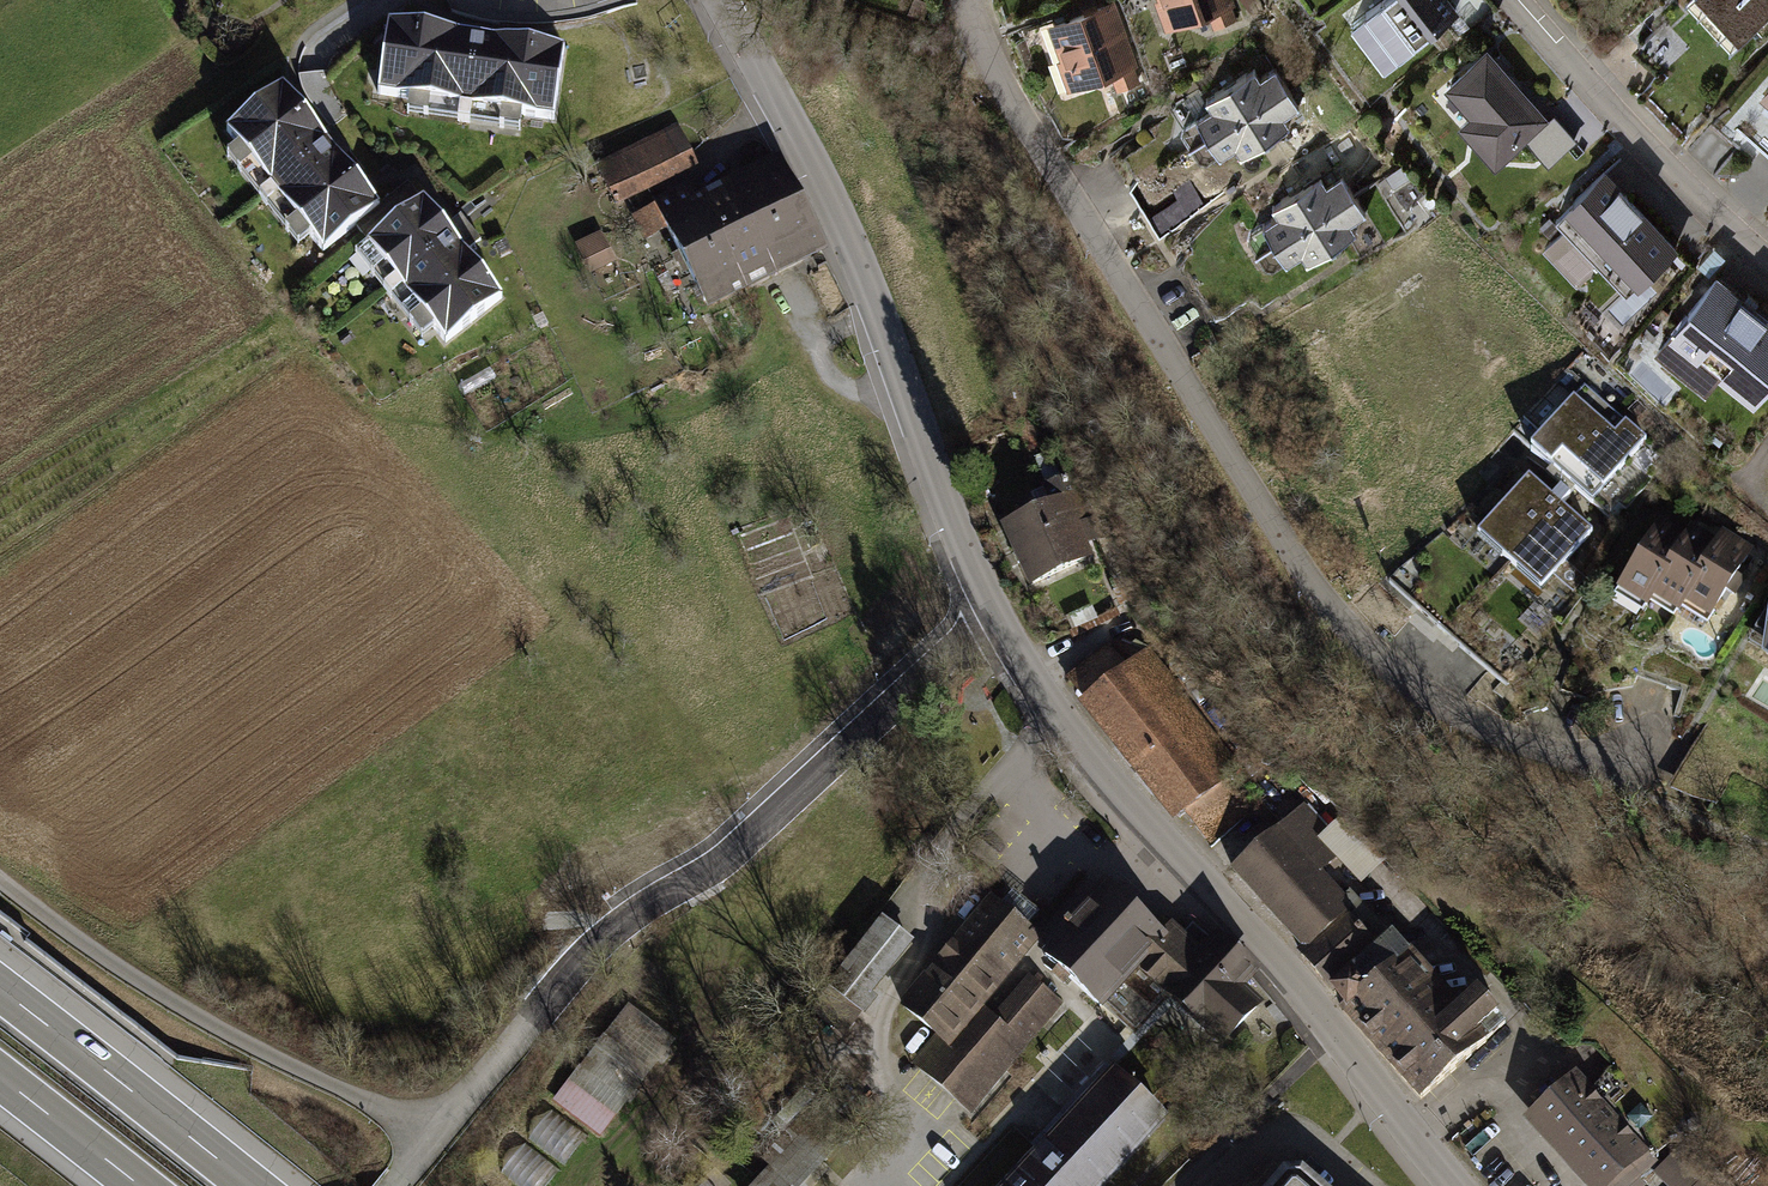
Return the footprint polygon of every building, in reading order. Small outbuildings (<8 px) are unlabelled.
[(1175,30),(1237,6),(1234,0),(1163,0),(1175,30)] [(1382,1),(1417,47),(1459,15),(1448,0),(1383,0),(1382,1)] [(1735,37),(1767,6),(1767,0),(1699,0),(1735,37)] [(1112,6),(1053,29),(1078,92),(1138,69),(1112,6)] [(565,49),(384,23),(374,97),(555,122),(565,49)] [(1575,141),(1492,49),(1447,89),(1473,117),(1462,127),(1499,167),(1528,141),(1549,164),(1575,141)] [(1256,71),(1208,101),(1215,112),(1200,122),(1223,159),(1237,150),(1242,160),(1293,128),(1287,118),(1300,109),(1276,70),(1261,79),(1256,71)] [(382,214),(282,91),(227,136),(327,258),(382,214)] [(682,124),(601,164),(620,203),(701,163),(682,124)] [(775,168),(646,232),(694,328),(823,264),(775,168)] [(1608,172),(1576,203),(1646,277),(1679,246),(1608,172)] [(1324,176),(1276,204),(1281,213),(1267,222),(1288,257),(1304,247),(1311,260),(1360,231),(1354,222),(1367,215),(1344,175),(1328,184),(1324,176)] [(429,203),(369,252),(449,349),(509,299),(429,203)] [(592,272),(618,260),(604,230),(578,242),(592,272)] [(1721,280),(1693,314),(1767,375),(1767,318),(1721,280)] [(1649,443),(1586,389),(1535,448),(1599,502),(1649,443)] [(1530,476),(1482,532),(1545,587),(1593,531),(1530,476)] [(1068,492),(1000,522),(1029,590),(1098,560),(1068,492)] [(1685,539),(1658,523),(1614,597),(1651,618),(1658,605),(1677,616),(1686,602),(1711,617),(1750,550),(1719,532),(1713,542),(1691,529),(1685,539)] [(1694,608),(1680,619),(1695,638),(1709,627),(1694,608)] [(1080,697),(1076,700),(1169,823),(1183,813),(1208,845),(1248,815),(1223,782),(1242,769),(1149,646),(1142,651),(1118,640),(1109,647),(1107,645),(1065,677),(1080,697)] [(1749,750),(1706,724),(1692,747),(1735,773),(1749,750)] [(1303,803),(1228,867),(1297,948),(1293,952),(1416,1098),(1503,1024),(1473,988),(1455,1003),(1410,950),(1406,953),(1353,890),(1343,898),(1322,872),(1345,853),(1303,803)] [(993,883),(897,993),(939,1029),(916,1056),(968,1102),(1058,999),(1031,975),(1001,1011),(987,999),(1047,930),(1010,898),(993,883)] [(1129,910),(1105,888),(1044,955),(1134,1035),(1165,1000),(1169,995),(1223,1042),(1257,1005),(1239,988),(1250,976),(1193,925),(1181,937),(1170,927),(1160,938),(1129,910)] [(911,938),(879,912),(809,1001),(842,1026),(911,938)] [(605,1136),(679,1037),(631,1001),(557,1100),(605,1136)] [(1007,1185),(1096,1185),(1166,1111),(1118,1067),(1045,1145),(1007,1185)] [(1523,1119),(1586,1185),(1610,1185),(1611,1185),(1612,1185),(1630,1185),(1655,1163),(1645,1152),(1648,1149),(1573,1071),(1523,1119)] [(535,1136),(565,1158),(578,1140),(548,1119),(535,1136)] [(804,1132),(752,1185),(800,1185),(797,1184),(826,1153),(804,1132)] [(562,1170),(532,1144),(510,1169),(529,1185),(547,1185),(562,1170)] [(1691,1185),(1714,1185),(1703,1175),(1691,1185)]
